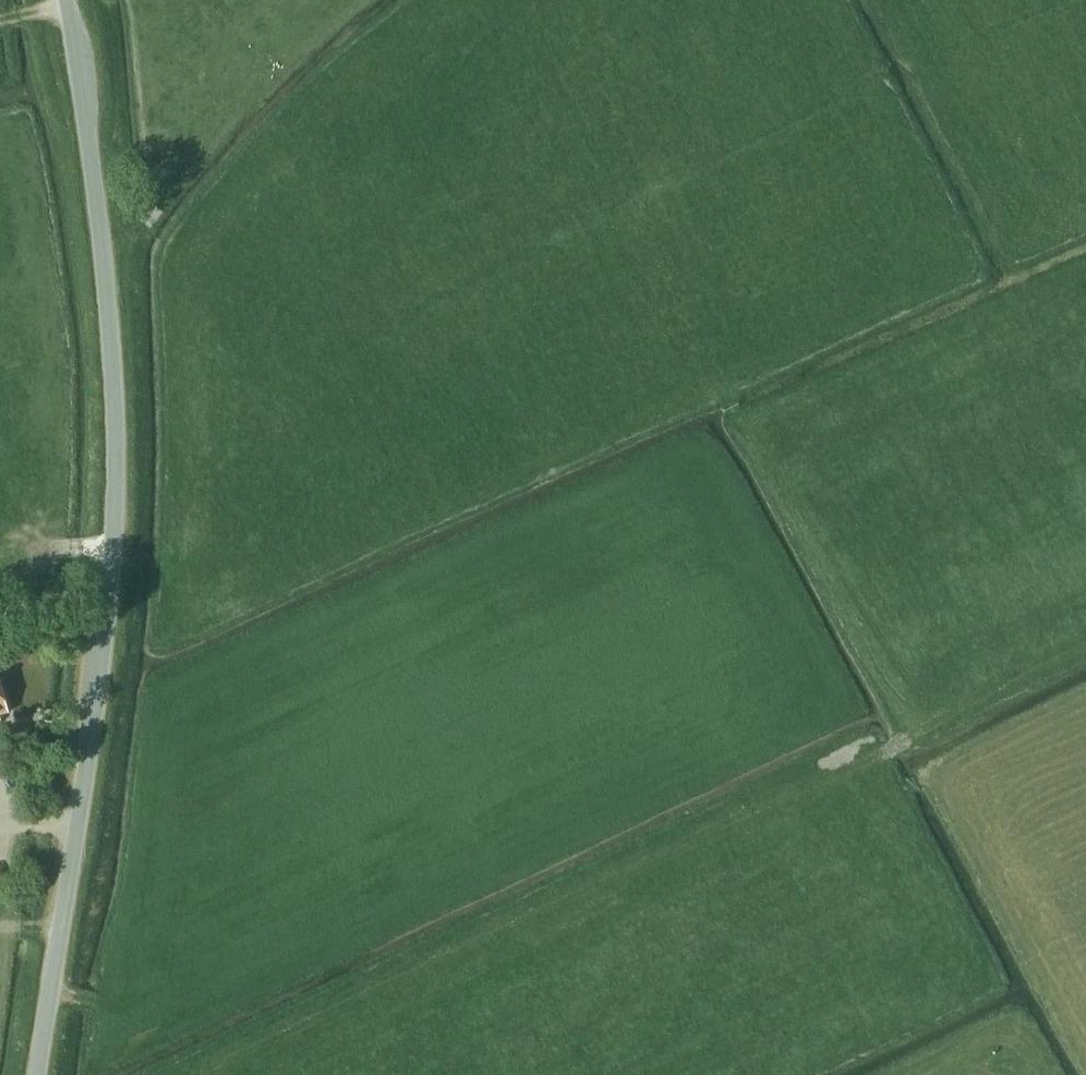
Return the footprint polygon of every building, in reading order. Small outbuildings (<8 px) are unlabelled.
[(8,712),(0,682),(0,715),(8,712)]
